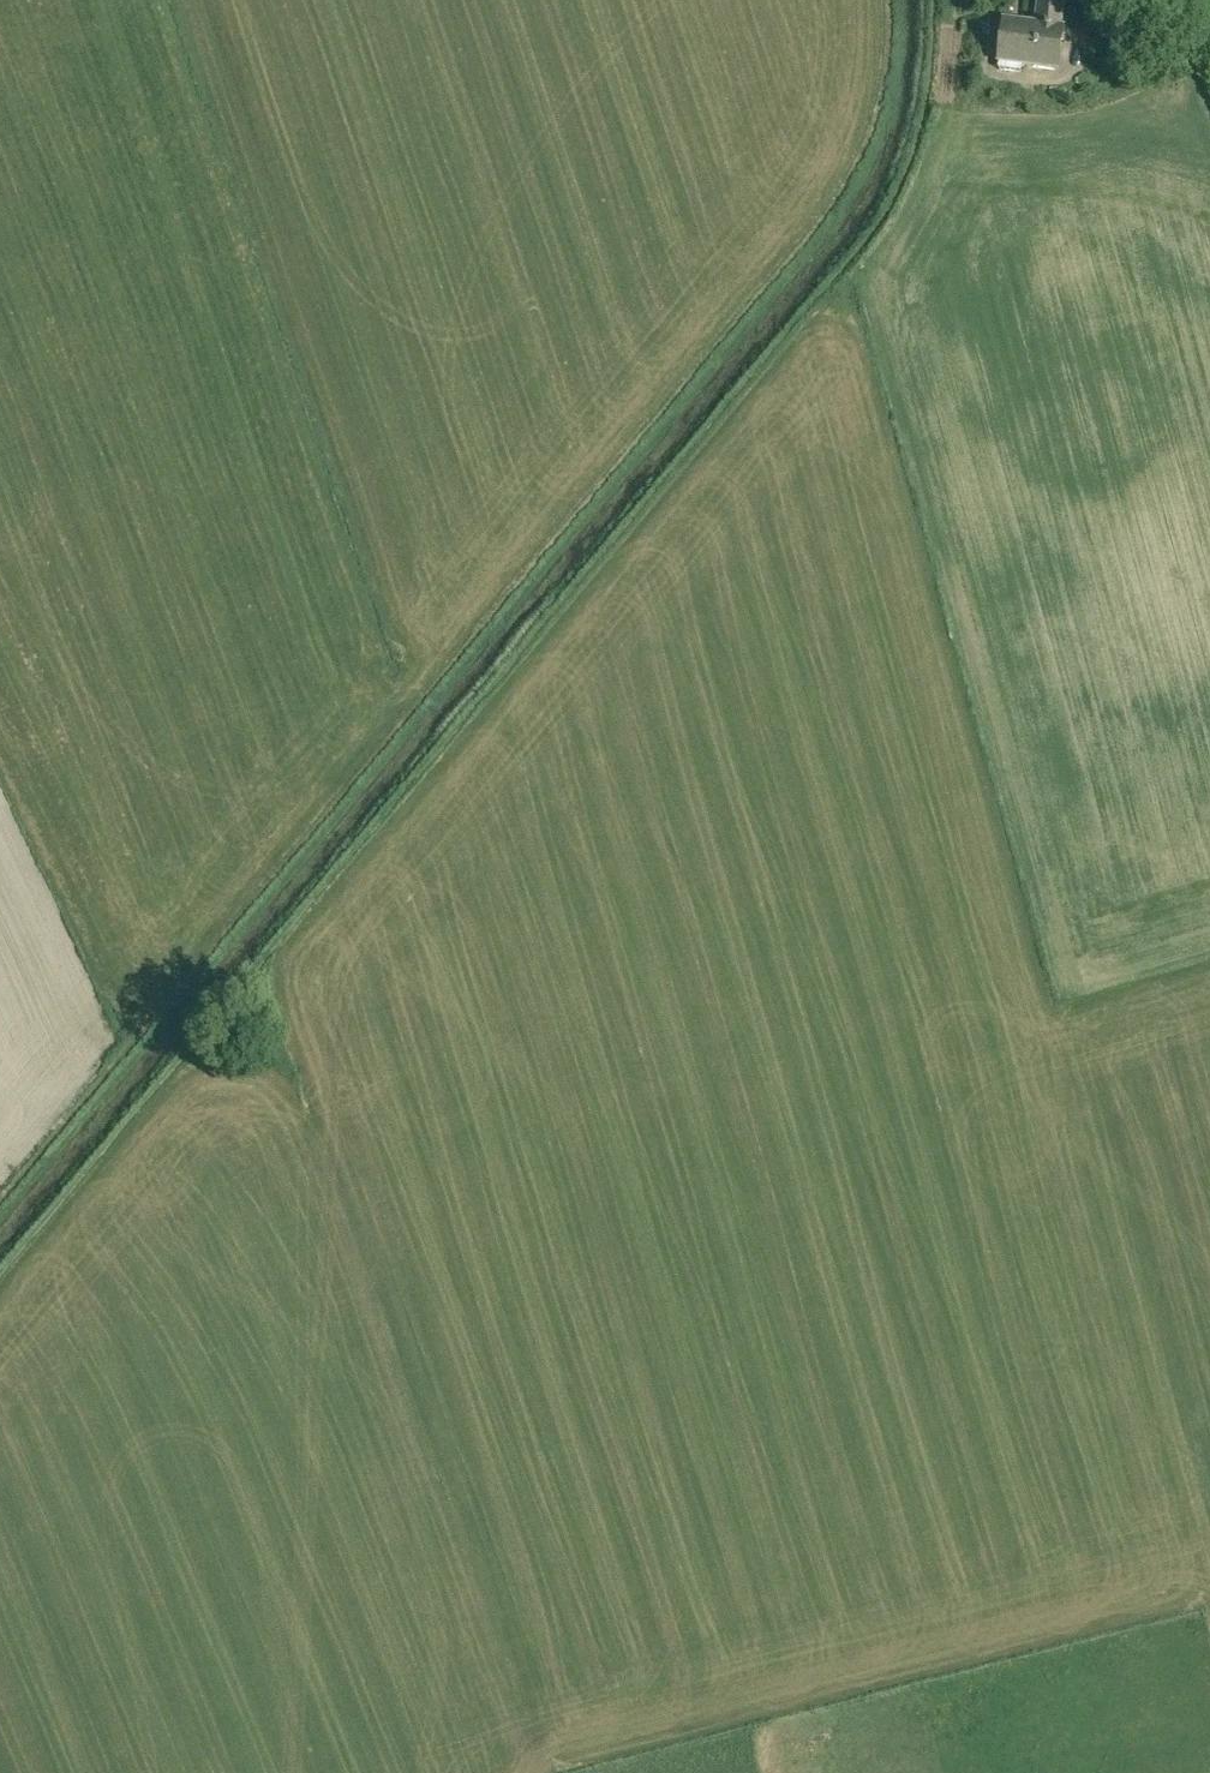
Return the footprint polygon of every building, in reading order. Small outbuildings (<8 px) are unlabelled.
[(1022,71),(1023,64),(1059,68),(1064,27),(1062,27),(1065,0),(1039,0),(1036,24),(1003,20),(999,61),(1000,61),(999,69),(1022,71)]
